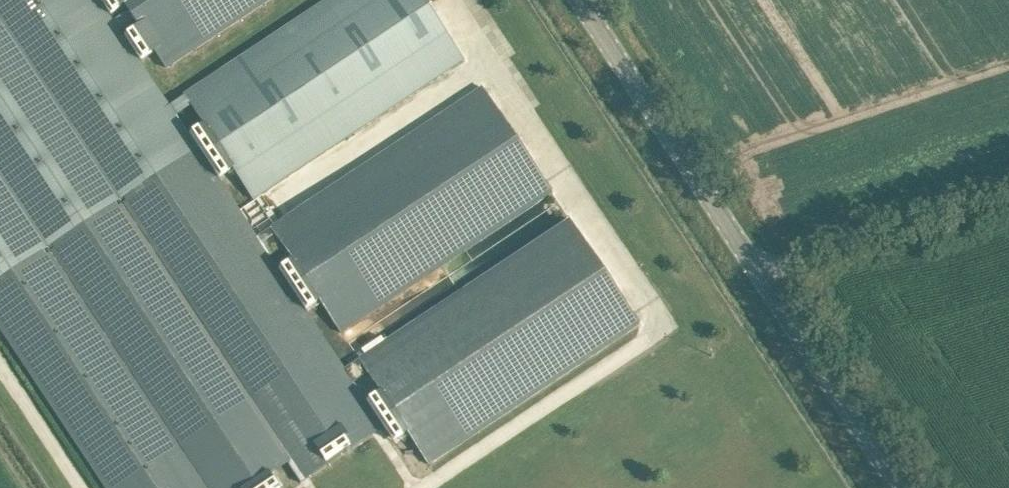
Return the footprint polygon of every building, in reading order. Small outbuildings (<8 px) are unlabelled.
[(105,487),(250,487),(288,463),(302,483),(383,428),(352,382),(367,372),(359,359),(344,369),(269,257),(285,247),(271,227),(256,237),(176,116),(190,106),(183,96),(169,106),(120,31),(134,22),(128,11),(113,21),(99,0),(0,0),(0,329),(105,487)] [(164,69),(268,0),(120,0),(128,11),(134,22),(164,69)] [(182,95),(183,96),(190,106),(254,200),(464,61),(424,0),(326,0),(182,95)] [(482,87),(271,227),(285,247),(341,332),(552,193),(482,87)] [(569,219),(359,359),(367,372),(429,464),(639,324),(569,219)]
